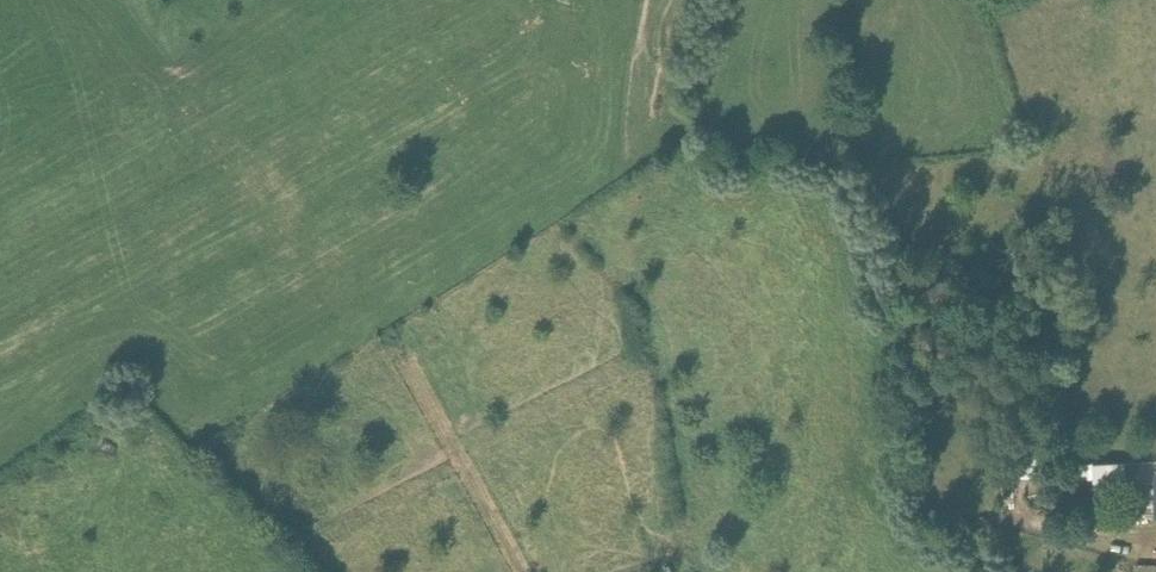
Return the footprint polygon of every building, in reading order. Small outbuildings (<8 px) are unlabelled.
[(1092,483),(1092,464),(1069,465),(1069,484),(1092,483)] [(1092,464),(1092,483),(1092,486),(1125,485),(1123,464),(1092,464)] [(1140,511),(1096,512),(1096,519),(1140,518),(1140,511)]
